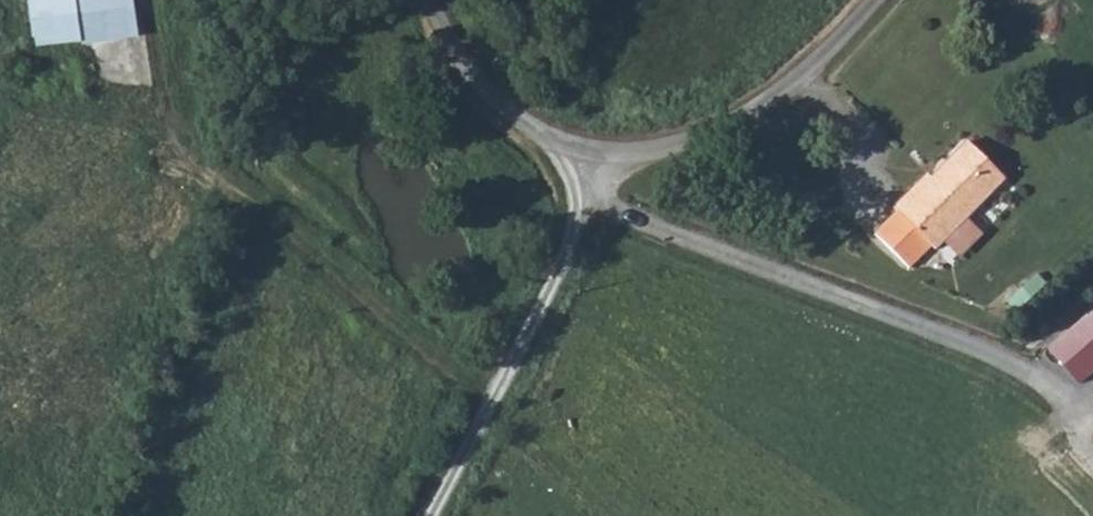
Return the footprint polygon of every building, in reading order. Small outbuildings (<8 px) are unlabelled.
[(137,39),(132,0),(27,0),(34,52),(137,39)] [(917,200),(911,194),(895,209),(898,213),(875,236),(907,270),(930,246),(935,251),(1009,181),(973,145),(935,180),(917,200)] [(930,176),(911,194),(917,200),(935,180),(930,176)] [(1046,350),(1076,385),(1092,371),(1092,310),(1046,350)]
